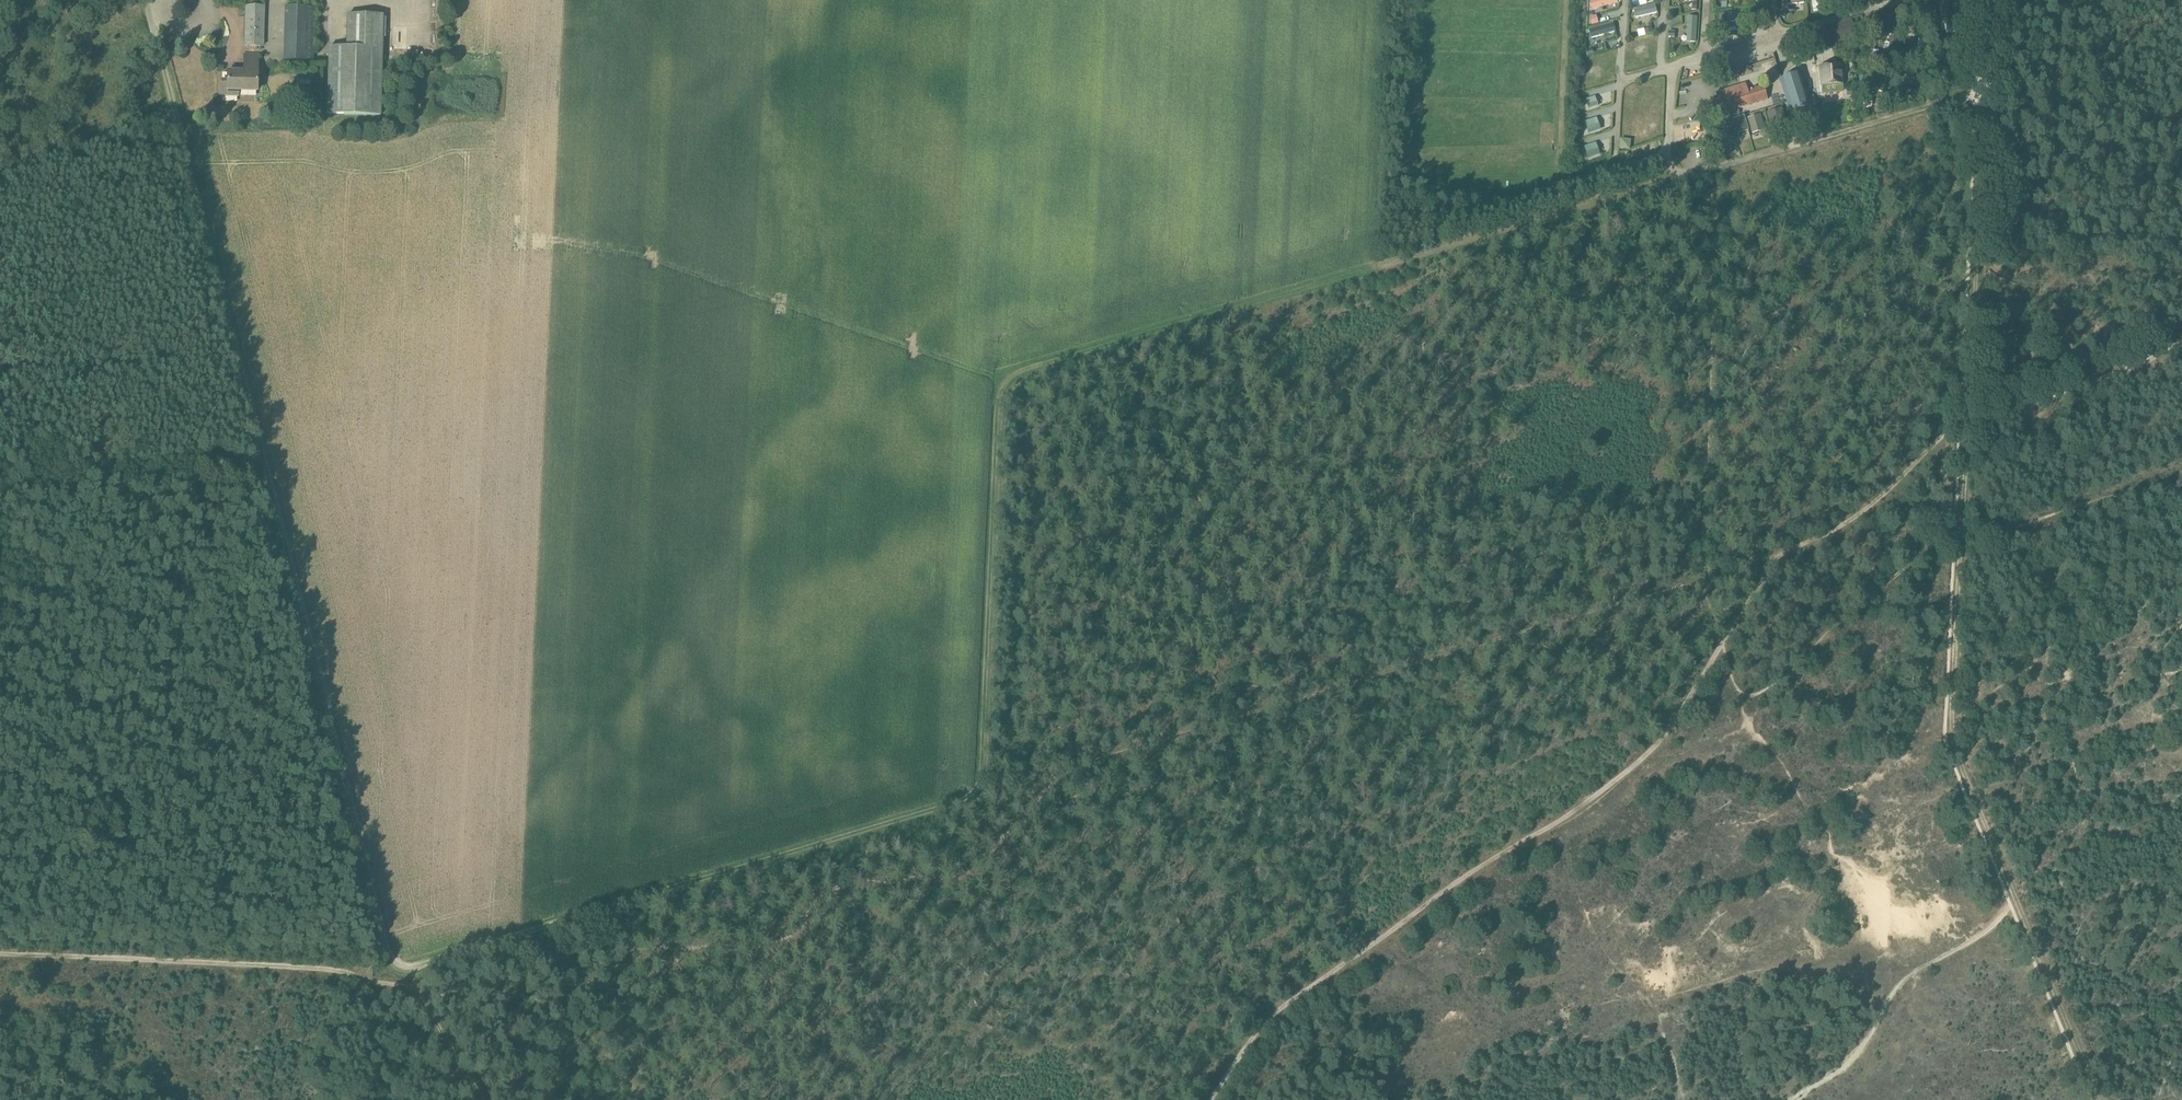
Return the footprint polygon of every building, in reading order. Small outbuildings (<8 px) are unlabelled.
[(1591,10),(1616,2),(1616,0),(1588,0),(1591,10)] [(1813,12),(1820,11),(1818,0),(1811,0),(1813,12)] [(1655,5),(1634,10),(1636,18),(1657,13),(1655,5)] [(1937,30),(1935,5),(1926,6),(1929,31),(1937,30)] [(246,7),(245,46),(262,47),(264,7),(246,7)] [(315,8),(285,7),(283,61),(313,62),(315,8)] [(1750,10),(1728,14),(1730,22),(1751,18),(1750,10)] [(1901,20),(1898,12),(1879,18),(1881,26),(1901,20)] [(346,15),(345,47),(328,47),(326,115),(381,117),(383,15),(346,15)] [(1688,16),(1686,42),(1695,42),(1696,17),(1688,16)] [(1857,37),(1853,22),(1835,28),(1839,43),(1857,37)] [(1964,22),(1945,24),(1946,33),(1965,31),(1964,22)] [(1612,23),(1588,30),(1591,38),(1615,32),(1612,23)] [(421,26),(422,40),(431,40),(430,25),(421,26)] [(1890,29),(1888,52),(1896,53),(1899,30),(1890,29)] [(1813,30),(1787,37),(1791,50),(1802,47),(1803,50),(1817,46),(1813,30)] [(1927,40),(1918,39),(1915,59),(1924,60),(1927,40)] [(1742,57),(1763,51),(1759,41),(1739,48),(1742,57)] [(1959,52),(1935,56),(1937,64),(1960,60),(1959,52)] [(244,53),(244,57),(244,72),(227,72),(227,82),(221,82),(221,97),(237,97),(238,92),(239,91),(257,92),(257,53),(244,53)] [(1821,67),(1823,83),(1824,91),(1840,90),(1839,81),(1841,81),(1840,65),(1821,67)] [(1894,72),(1895,80),(1917,77),(1916,69),(1894,72)] [(1793,119),(1818,111),(1813,95),(1807,97),(1800,73),(1779,79),(1789,113),(1791,113),(1793,119)] [(1868,76),(1859,77),(1862,101),(1871,99),(1868,76)] [(1717,94),(1723,112),(1767,98),(1763,84),(1740,91),(1738,84),(1723,89),(1724,91),(1717,94)] [(1588,110),(1598,106),(1595,96),(1585,99),(1588,110)] [(1787,126),(1781,107),(1766,112),(1772,131),(1787,126)] [(1748,118),(1753,134),(1766,130),(1762,114),(1748,118)] [(1729,120),(1733,134),(1748,130),(1743,115),(1729,120)] [(1588,134),(1601,130),(1597,118),(1584,122),(1588,134)] [(1714,124),(1719,139),(1733,134),(1729,120),(1714,124)] [(1587,159),(1600,155),(1596,143),(1583,147),(1587,159)]
